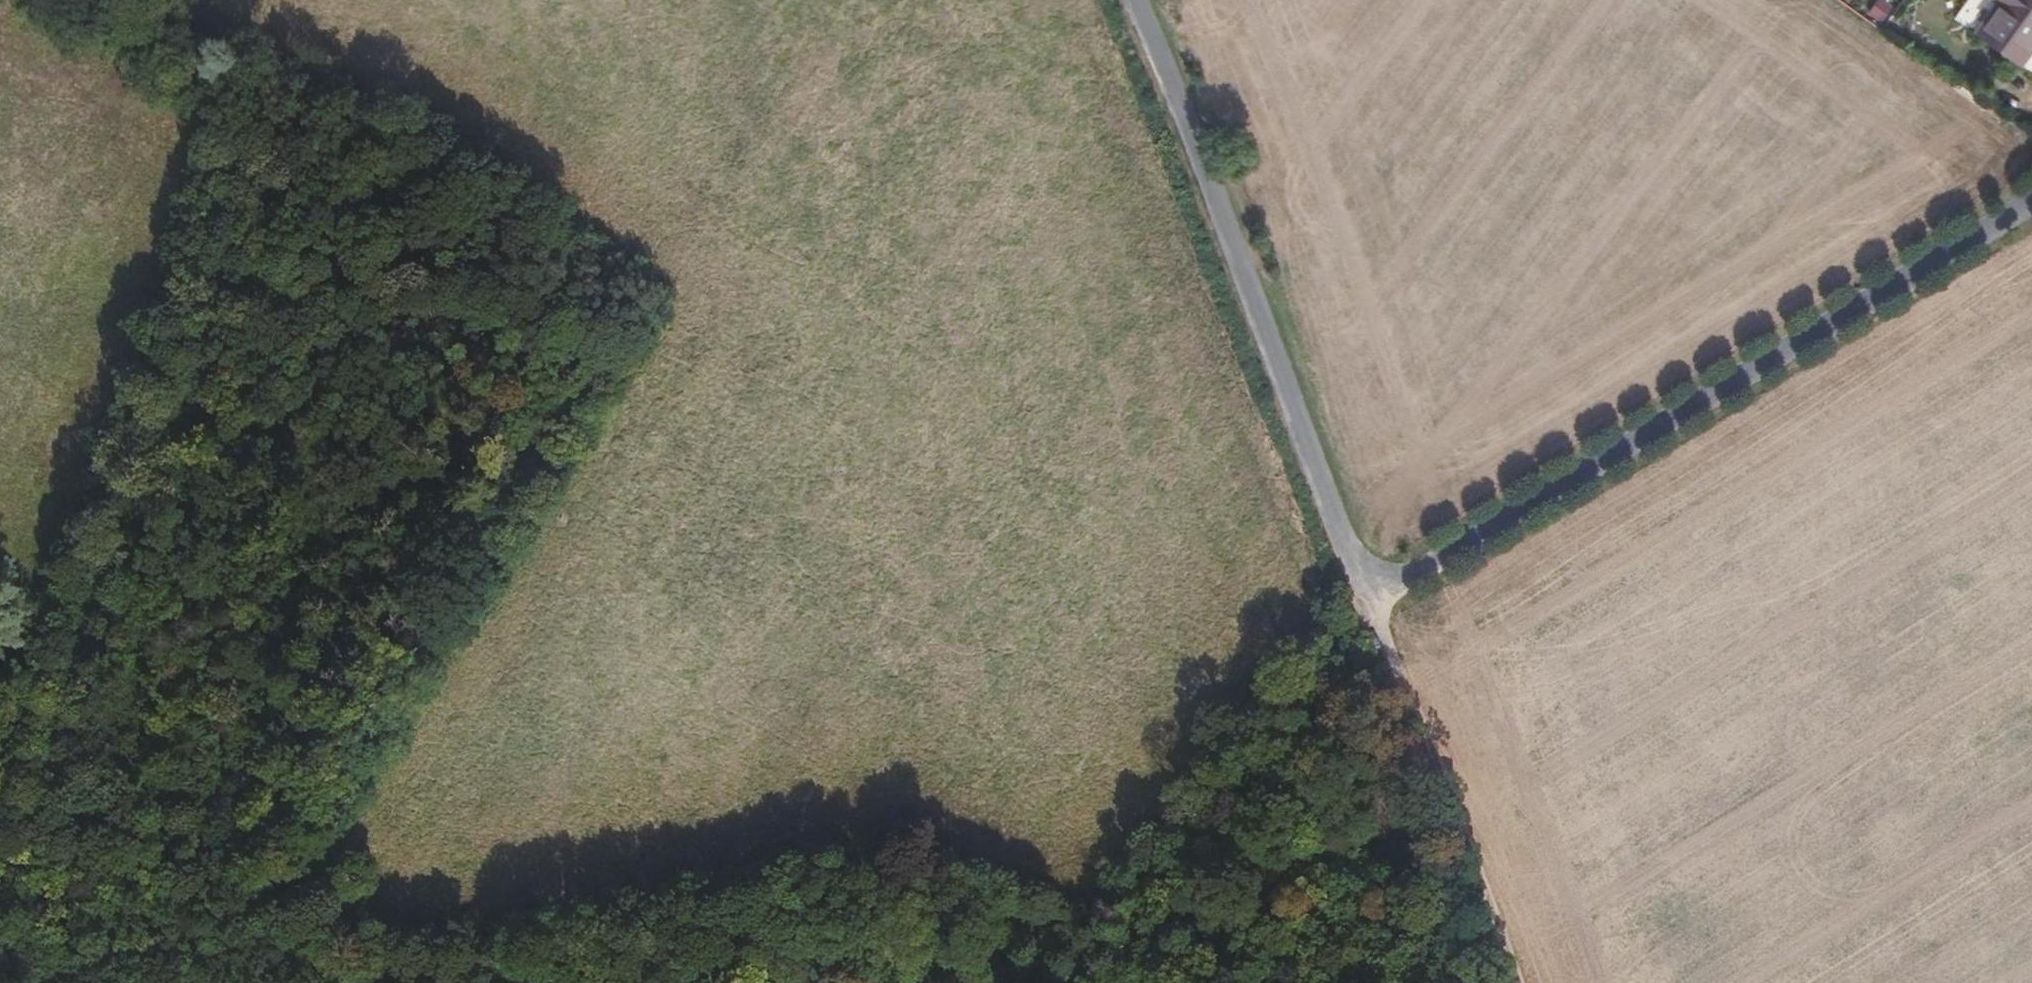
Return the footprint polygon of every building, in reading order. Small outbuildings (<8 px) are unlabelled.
[(2031,45),(2031,0),(1992,0),(1995,2),(1974,32),(2018,64),(2031,45)]
